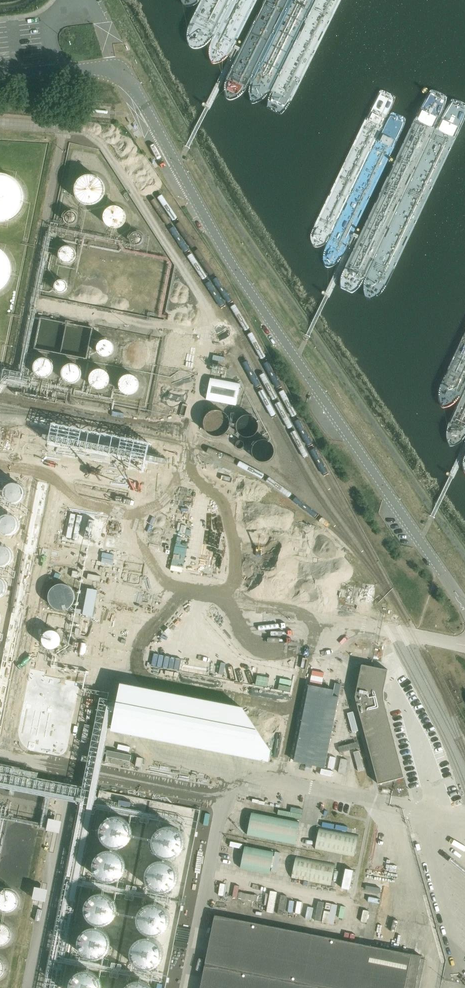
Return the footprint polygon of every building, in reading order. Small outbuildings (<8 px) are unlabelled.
[(4,222),(9,220),(14,218),(18,214),(21,209),(23,204),(24,198),(23,193),(21,187),(18,183),(14,179),(9,176),(4,175),(0,174),(0,222),(4,222)] [(77,183),(76,186),(75,190),(75,194),(77,197),(79,200),(82,203),(85,205),(89,206),(92,205),(96,204),(99,202),(102,200),(104,197),(105,193),(105,189),(104,186),(102,182),(100,179),(97,177),(93,176),(90,176),(86,176),(82,178),(79,180),(77,183)] [(126,220),(127,218),(126,215),(125,213),(124,210),(122,209),(120,207),(117,206),(114,206),(112,207),(109,208),(107,209),(106,212),(104,214),(104,216),(104,219),(104,222),(106,224),(107,226),(109,228),(112,229),(114,229),(117,229),(120,228),(122,227),(124,225),(125,223),(126,220)] [(77,221),(77,219),(77,217),(76,214),(74,213),(71,212),(69,213),(67,214),(65,215),(64,218),(64,220),(65,222),(67,224),(69,225),(71,225),(74,225),(76,223),(77,221)] [(143,242),(143,239),(143,237),(141,235),(140,233),(137,233),(135,233),(133,234),(131,236),(130,238),(130,240),(131,243),(133,244),(135,246),(137,246),(139,245),(141,244),(143,242)] [(76,257),(76,255),(76,253),(76,252),(75,251),(74,249),(73,248),(71,248),(70,247),(68,247),(67,247),(65,247),(64,248),(62,249),(61,250),(60,251),(60,252),(59,254),(59,255),(59,257),(60,259),(61,260),(61,261),(63,262),(64,263),(66,264),(67,264),(69,264),(70,263),(72,263),(73,262),(74,261),(75,260),(76,258),(76,257)] [(2,289),(6,285),(9,281),(11,276),(12,270),(11,264),(9,259),(6,255),(2,251),(0,250),(0,291),(2,289)] [(86,281),(90,297),(104,293),(100,277),(86,281)] [(68,288),(68,287),(68,285),(67,284),(67,283),(66,282),(65,281),(63,281),(62,280),(61,280),(59,281),(58,281),(57,282),(56,283),(56,284),(55,285),(55,287),(55,288),(55,289),(56,290),(57,291),(58,292),(59,293),(61,293),(62,293),(63,293),(65,292),(66,292),(67,291),(67,289),(68,288)] [(114,350),(114,348),(113,347),(113,345),(112,344),(111,343),(110,342),(108,341),(107,341),(105,341),(104,341),(102,341),(101,342),(99,343),(98,344),(98,345),(97,347),(97,348),(97,350),(97,351),(98,353),(99,354),(100,355),(101,356),(102,357),(104,357),(105,357),(107,357),(108,357),(110,356),(111,355),(112,354),(113,353),(113,351),(114,350)] [(147,353),(134,342),(124,354),(137,365),(147,353)] [(53,369),(53,367),(53,365),(52,363),(50,361),(48,360),(46,359),(44,359),(41,359),(39,360),(37,361),(36,362),(35,364),(34,366),(34,369),(34,371),(35,373),(36,375),(38,376),(40,378),(42,378),(45,378),(47,378),(49,377),(51,375),(52,373),(53,371),(53,369)] [(81,378),(82,376),(82,374),(81,371),(80,369),(79,367),(77,365),(75,364),(72,364),(70,364),(67,365),(65,367),(63,369),(62,371),(62,373),(62,376),(63,378),(64,380),(66,382),(68,383),(70,384),(73,384),(75,383),(78,382),(79,381),(81,378)] [(110,382),(110,379),(110,377),(109,374),(107,372),(105,370),(102,369),(99,369),(96,370),(94,371),(92,373),(90,375),(90,378),(90,381),(90,383),(92,386),(94,388),(96,389),(99,390),(102,389),(105,388),(107,387),(109,385),(110,382)] [(139,386),(139,383),(138,381),(137,379),(135,377),(133,376),(131,375),(128,375),(126,375),(124,376),(122,378),(120,380),(119,382),(119,385),(119,387),(120,389),(121,392),(123,393),(125,395),(127,395),(130,395),(132,395),(134,394),(136,392),(138,390),(139,388),(139,386)] [(210,378),(206,400),(236,406),(240,383),(210,378)] [(230,426),(231,423),(230,421),(230,418),(228,416),(227,414),(225,412),(222,411),(220,410),(217,410),(214,410),(212,411),(209,412),(207,414),(206,416),(204,418),(204,421),(203,424),(204,426),(204,429),(206,431),(207,433),(209,435),(212,436),(214,437),(217,437),(220,437),(222,436),(225,435),(227,433),(228,431),(230,429),(230,426)] [(258,429),(258,426),(258,424),(257,421),(255,419),(253,417),(250,416),(247,416),(245,416),(242,417),(240,419),(238,421),(237,424),(237,427),(237,430),(238,432),(240,434),(242,436),(245,437),(248,437),(251,437),(253,436),(255,434),(257,432),(258,429)] [(238,441),(237,442),(236,443),(236,444),(236,446),(236,447),(237,448),(238,449),(240,449),(241,449),(242,448),(243,447),(244,446),(244,445),(244,444),(244,442),(243,441),(242,441),(240,440),(239,440),(238,441)] [(275,454),(275,450),(274,447),(272,444),(270,442),(266,440),(263,440),(260,441),(256,442),(254,445),(252,448),(252,451),(252,455),(254,458),(256,461),(259,462),(262,463),(266,463),(269,462),(272,460),(274,457),(275,454)] [(11,483),(7,486),(4,489),(4,494),(5,498),(8,502),(12,504),(16,505),(20,503),(24,500),(25,496),(25,491),(23,487),(20,484),(16,483),(11,483)] [(1,517),(0,519),(0,532),(1,534),(5,536),(10,536),(14,535),(18,532),(19,527),(19,523),(17,519),(14,516),(9,514),(5,515),(1,517)] [(252,536),(246,575),(300,584),(309,533),(248,523),(246,535),(252,536)] [(4,567),(8,566),(11,563),(13,558),(13,554),(11,550),(8,547),(3,545),(0,546),(0,567),(4,567)] [(60,584),(56,585),(53,587),(50,590),(49,594),(48,598),(49,602),(52,606),(55,608),(59,610),(63,610),(67,609),(70,607),(73,604),(74,600),(74,596),(73,592),(71,589),(68,586),(64,584),(60,584)] [(360,587),(349,585),(345,605),(356,607),(360,587)] [(82,587),(82,593),(86,593),(85,615),(95,616),(97,589),(82,587)] [(53,631),(50,630),(46,632),(44,634),(42,638),(42,641),(43,645),(46,647),(49,649),(53,649),(56,648),(59,645),(60,642),(61,638),(59,635),(57,632),(53,631)] [(404,777),(385,701),(383,692),(387,670),(371,667),(361,665),(356,697),(359,709),(378,784),(397,779),(404,777)] [(121,675),(112,723),(271,754),(272,742),(243,698),(121,675)] [(334,688),(309,684),(294,761),(326,767),(342,683),(335,682),(334,688)] [(103,765),(106,742),(99,741),(100,733),(94,732),(90,764),(103,765)] [(108,751),(106,763),(129,767),(132,755),(108,751)] [(5,785),(42,794),(44,788),(47,789),(49,784),(7,773),(5,785)] [(105,820),(105,824),(105,827),(107,831),(109,834),(112,837),(115,838),(119,839),(123,839),(126,838),(130,837),(133,834),(135,831),(136,827),(137,824),(136,820),(135,816),(133,813),(130,811),(126,809),(123,808),(119,808),(115,809),(112,811),(109,813),(107,816),(105,820)] [(251,812),(247,835),(295,844),(300,821),(251,812)] [(60,832),(63,820),(50,817),(47,829),(60,832)] [(158,831),(158,835),(158,839),(160,842),(162,845),(165,848),(168,850),(172,850),(176,850),(179,849),(183,848),(186,845),(188,842),(189,839),(190,835),(189,831),(188,827),(186,824),(183,822),(179,820),(176,819),(172,819),(168,820),(165,822),(162,824),(160,827),(158,831)] [(319,827),(315,849),(354,857),(359,835),(319,827)] [(245,846),(240,868),(269,874),(274,852),(245,846)] [(98,859),(97,863),(98,867),(99,870),(101,873),(104,876),(107,878),(111,878),(115,878),(119,878),(122,876),(125,873),(127,870),(128,867),(129,863),(128,859),(127,855),(125,852),(122,850),(119,848),(115,847),(111,847),(107,848),(104,850),(101,852),(99,855),(98,859)] [(296,856),(292,878),(331,886),(335,864),(296,856)] [(150,872),(149,876),(150,880),(151,883),(153,886),(156,889),(159,891),(163,891),(167,891),(171,891),(174,889),(177,886),(179,883),(180,880),(181,876),(180,872),(179,868),(177,865),(174,863),(171,861),(167,860),(163,860),(159,861),(156,863),(153,865),(151,868),(150,872)] [(347,865),(342,889),(350,891),(355,867),(347,865)] [(237,897),(249,899),(251,887),(239,884),(237,897)] [(47,900),(48,888),(35,886),(34,898),(47,900)] [(19,902),(19,899),(18,897),(17,894),(15,892),(13,891),(10,890),(8,890),(5,890),(3,891),(0,892),(0,893),(0,909),(2,910),(5,911),(7,912),(10,911),(13,911),(15,909),(17,907),(18,905),(19,902)] [(88,902),(88,906),(88,909),(89,913),(92,916),(94,919),(98,920),(102,921),(105,921),(109,920),(112,919),(115,916),(117,913),(119,909),(119,906),(119,902),(117,898),(115,895),(112,893),(109,891),(105,890),(102,890),(98,891),(94,893),(92,895),(89,898),(88,902)] [(141,911),(140,915),(141,918),(142,922),(144,925),(147,928),(151,929),(154,930),(158,930),(162,929),(165,928),(168,925),(170,922),(172,918),(172,915),(172,911),(170,907),(168,904),(165,902),(162,900),(158,899),(154,899),(151,900),(147,902),(144,904),(142,907),(141,911)] [(331,903),(331,910),(318,909),(318,921),(336,922),(337,904),(331,903)] [(366,916),(366,910),(356,908),(353,928),(358,929),(360,915),(366,916)] [(201,987),(415,987),(421,956),(215,915),(201,987)] [(12,936),(12,933),(11,930),(10,928),(8,926),(6,924),(4,924),(1,923),(0,923),(0,945),(1,945),(3,945),(6,944),(8,943),(10,941),(11,938),(12,936)] [(81,941),(80,945),(81,949),(82,952),(84,955),(87,958),(91,960),(94,961),(98,961),(102,960),(105,958),(108,955),(110,952),(112,949),(112,945),(112,941),(110,938),(108,934),(105,932),(102,930),(98,929),(94,929),(91,930),(87,932),(84,934),(82,938),(81,941)] [(133,951),(133,955),(133,958),(135,962),(137,965),(140,968),(143,969),(147,970),(150,970),(154,969),(158,968),(160,965),(163,962),(164,958),(164,955),(164,951),(163,947),(160,944),(158,942),(154,940),(150,939),(147,939),(143,940),(140,942),(137,944),(135,947),(133,951)] [(70,987),(102,987),(101,985),(100,981),(98,978),(95,976),(92,974),(88,973),(84,973),(81,974),(77,976),(74,978),(72,981),(71,985),(70,987)]
